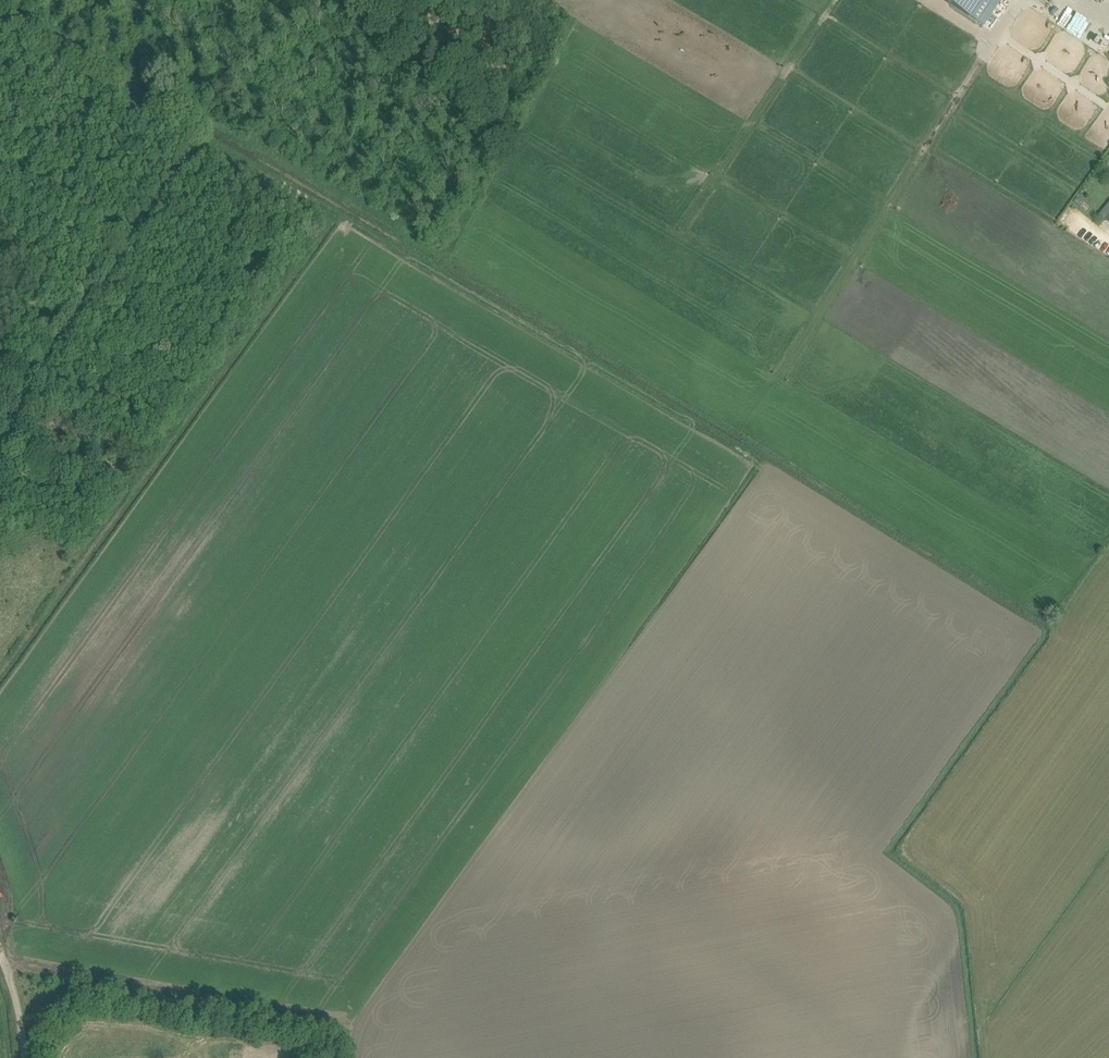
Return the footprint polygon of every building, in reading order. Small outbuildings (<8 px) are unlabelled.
[(1001,0),(945,0),(985,27),(997,11),(995,9),(1001,0)]
